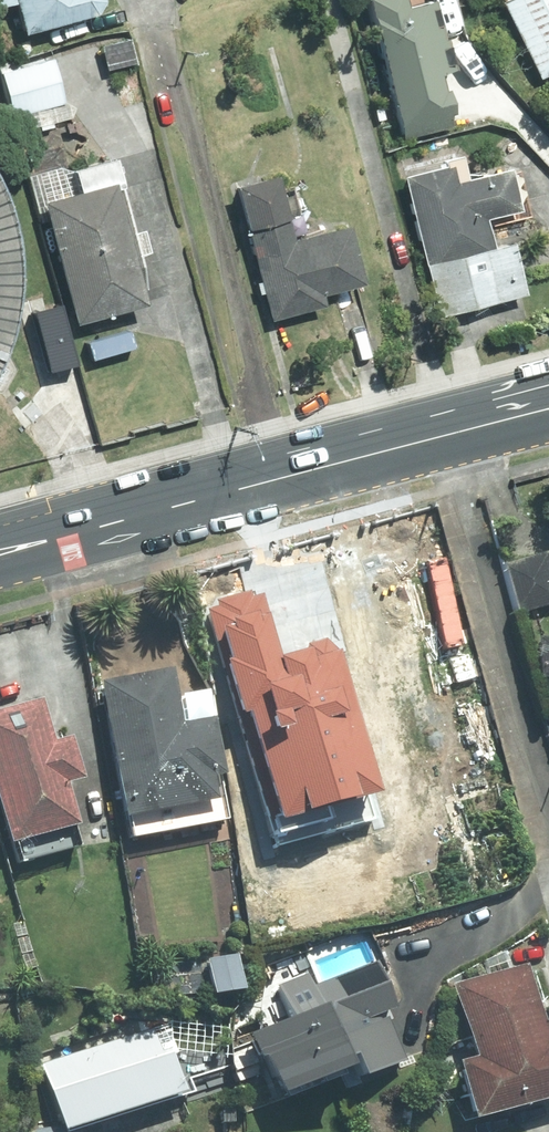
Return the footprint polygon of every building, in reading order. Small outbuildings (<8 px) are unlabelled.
[(16,39),(97,16),(92,0),(4,0),(16,39)] [(428,0),(421,0),(400,6),(399,0),(365,0),(356,2),(399,141),(445,127),(430,77),(449,71),(428,0)] [(493,0),(533,85),(548,78),(548,0),(493,0)] [(131,66),(121,38),(92,48),(102,76),(131,66)] [(0,78),(0,100),(5,120),(61,105),(49,65),(0,78)] [(432,322),(520,299),(506,245),(487,250),(480,224),(508,216),(496,170),(443,184),(438,166),(394,178),(432,322)] [(224,190),(261,325),(318,310),(315,298),(358,287),(341,224),(285,239),(268,178),(224,190)] [(108,187),(32,208),(67,331),(143,309),(108,187)] [(541,560),(499,574),(514,619),(548,608),(548,584),(541,560)] [(537,639),(537,709),(548,709),(548,639),(537,639)] [(193,666),(85,685),(108,821),(117,820),(120,841),(220,824),(193,666)] [(0,715),(0,843),(66,825),(56,786),(73,781),(62,741),(47,745),(37,706),(0,715)] [(233,996),(234,957),(204,956),(203,995),(233,996)] [(539,1041),(518,964),(444,985),(465,1059),(441,1065),(458,1129),(548,1103),(548,1038),(539,1041)] [(398,1061),(380,1013),(389,1010),(372,965),(305,990),(300,978),(263,991),(276,1025),(241,1038),(264,1100),(338,1072),(342,1082),(398,1061)] [(79,1128),(128,1113),(134,1131),(146,1131),(177,1122),(148,1029),(33,1066),(50,1128),(34,1129),(34,1131),(79,1131),(79,1128)]
